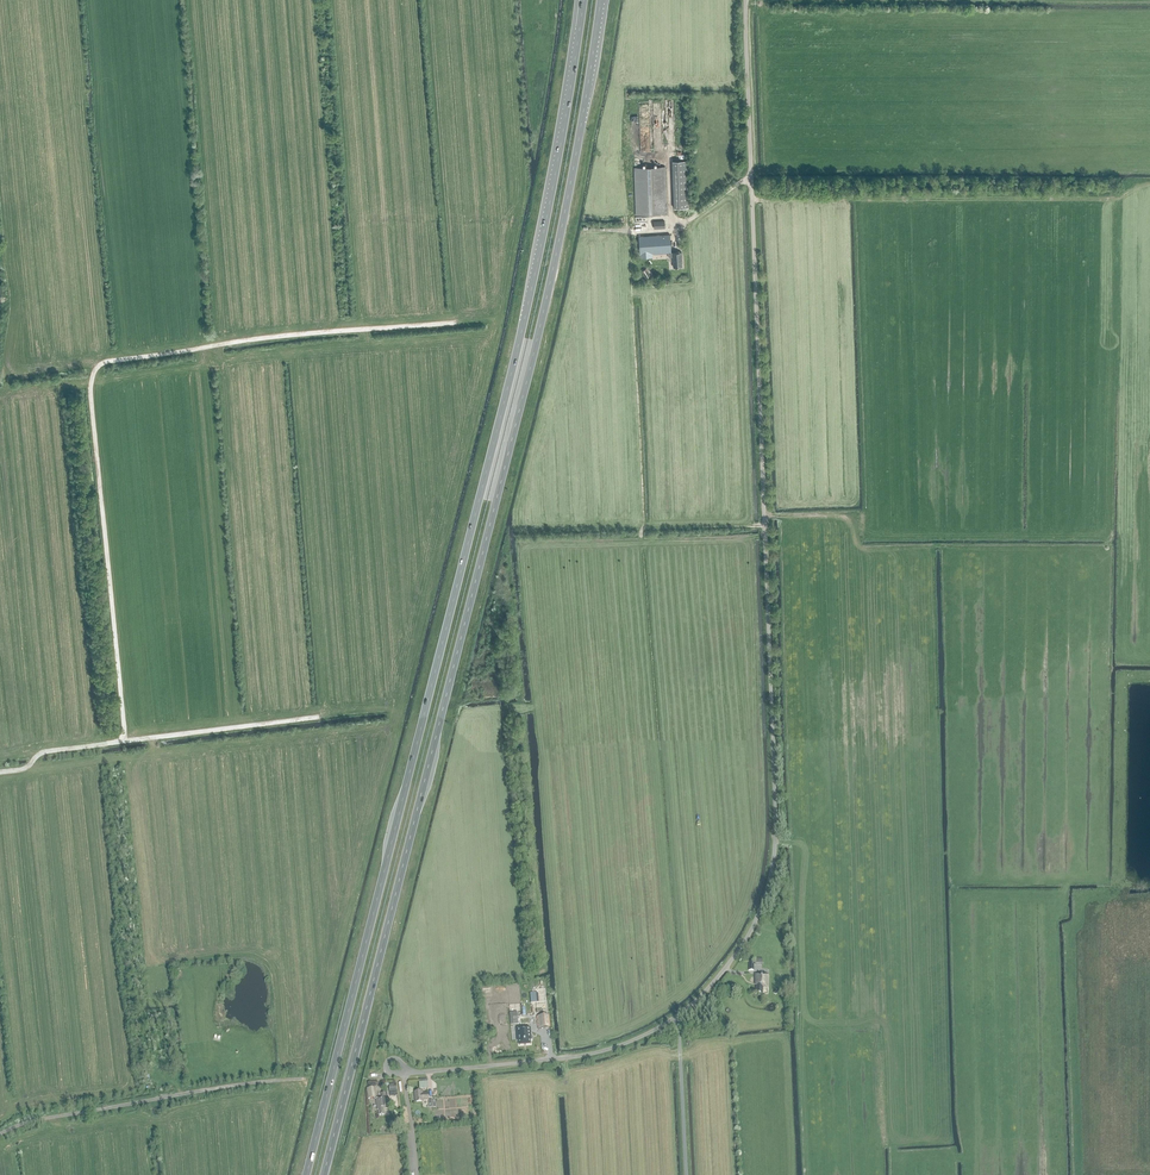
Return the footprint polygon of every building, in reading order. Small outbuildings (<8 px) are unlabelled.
[(689,208),(687,161),(673,161),(674,208),(689,208)] [(665,165),(635,166),(636,213),(667,212),(665,165)] [(639,235),(640,256),(652,255),(652,252),(656,252),(668,251),(669,255),(673,255),(674,265),(682,265),(682,257),(682,250),(673,251),(672,251),(670,233),(654,234),(651,234),(639,235)] [(646,269),(642,272),(646,279),(650,276),(646,269)] [(755,982),(756,982),(756,993),(762,993),(763,987),(768,987),(769,974),(755,973),(755,982)] [(538,1028),(540,1028),(540,1030),(537,1030),(538,1041),(540,1041),(540,1045),(547,1044),(546,1029),(542,1030),(542,1028),(551,1027),(550,1015),(537,1016),(538,1028)] [(530,1044),(530,1043),(530,1040),(531,1040),(530,1028),(516,1029),(517,1041),(519,1041),(519,1044),(519,1045),(530,1044)] [(367,1088),(368,1098),(376,1097),(375,1087),(367,1088)] [(422,1094),(422,1091),(414,1091),(415,1099),(416,1099),(416,1102),(423,1101),(423,1100),(429,1100),(428,1093),(422,1094)] [(376,1098),(376,1110),(378,1110),(378,1114),(384,1114),(384,1109),(387,1109),(386,1098),(387,1098),(387,1093),(381,1093),(381,1098),(376,1098)]
